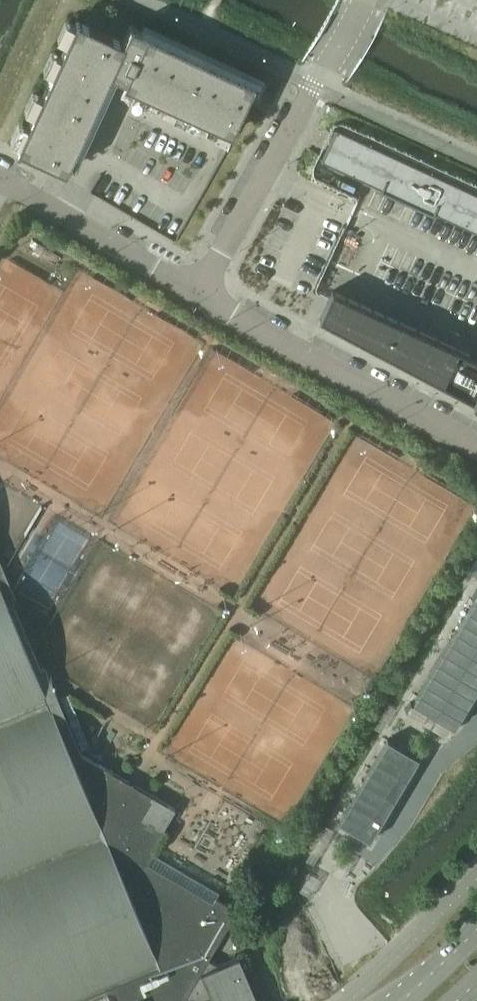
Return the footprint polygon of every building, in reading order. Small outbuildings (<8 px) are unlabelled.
[(34,113),(28,126),(20,144),(18,148),(61,168),(66,170),(68,166),(74,153),(111,72),(117,74),(126,78),(124,82),(232,132),(239,116),(243,108),(250,91),(252,88),(255,82),(147,32),(142,30),(131,25),(123,41),(77,19),(75,24),(67,42),(61,54),(53,72),(42,95),(34,113)] [(336,128),(321,160),(381,188),(380,190),(433,214),(434,212),(476,232),(476,193),(336,128)] [(332,290),(330,296),(320,317),(473,399),(476,401),(476,356),(332,290)]
